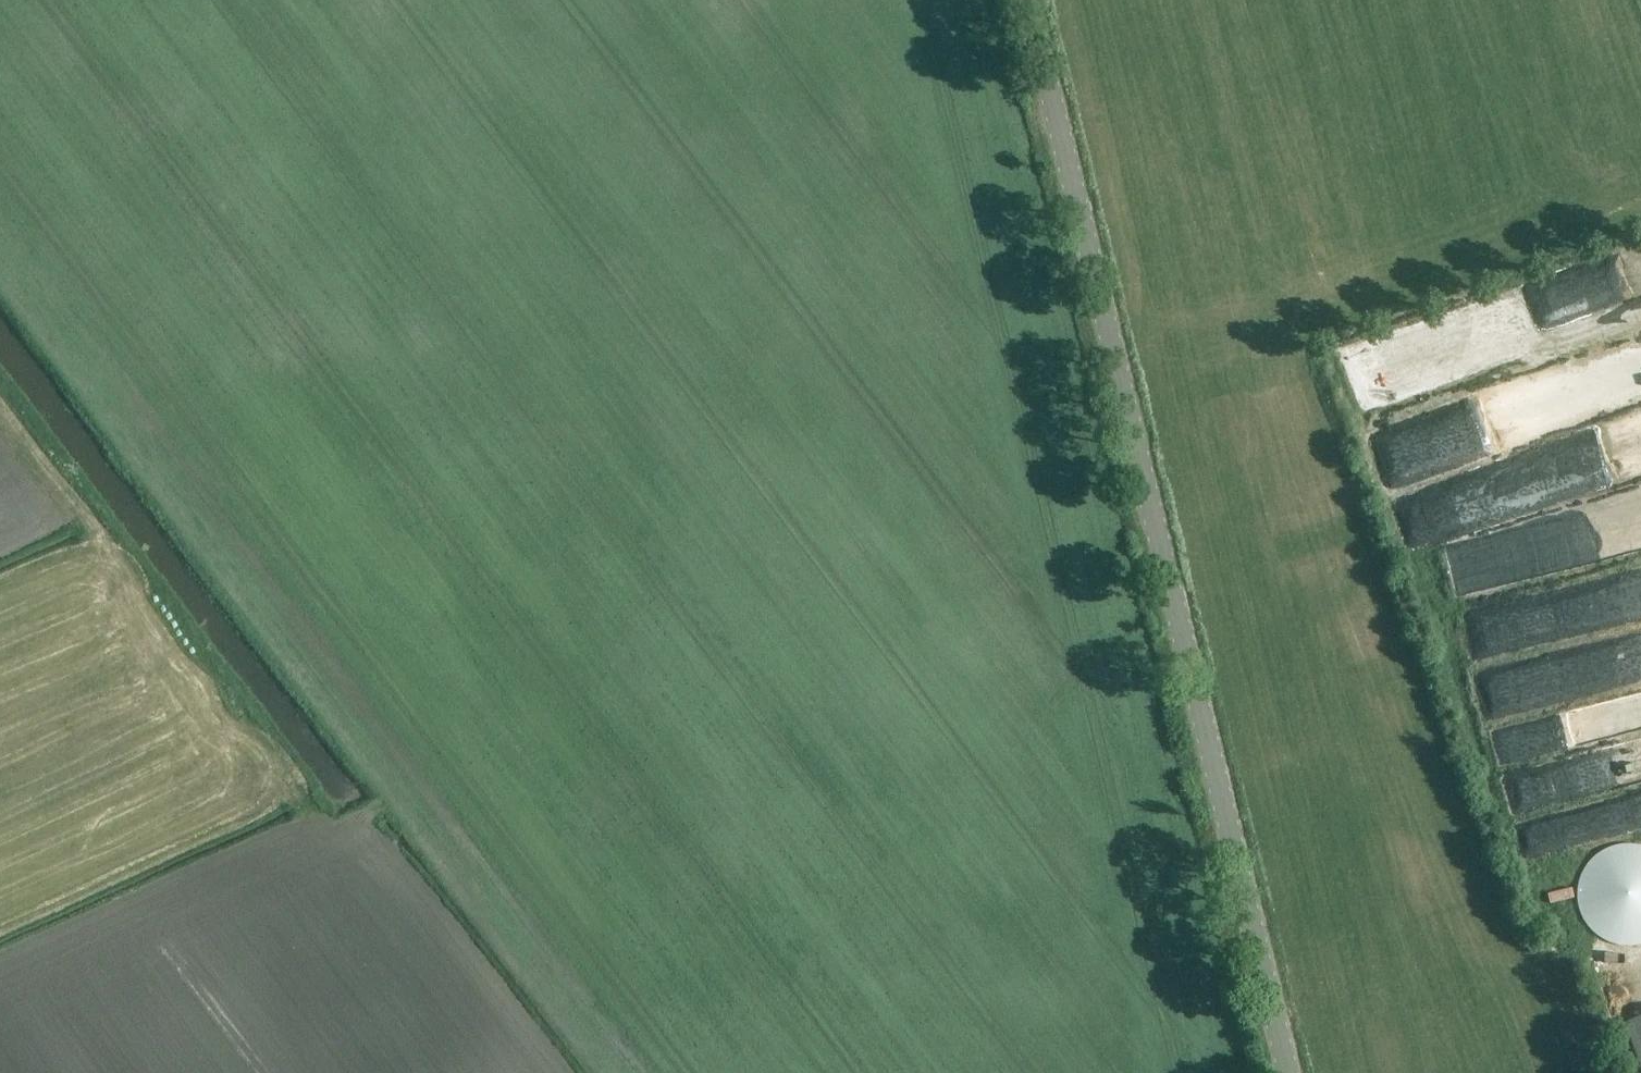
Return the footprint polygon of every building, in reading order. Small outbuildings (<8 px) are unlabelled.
[(1378,488),(1386,516),(1498,484),(1488,448),(1519,439),(1505,389),(1366,428),(1380,475),(1406,467),(1409,479),(1378,488)] [(1544,523),(1459,541),(1462,557),(1449,559),(1457,597),(1555,576),(1544,523)] [(1505,802),(1564,794),(1565,800),(1596,796),(1591,762),(1501,773),(1505,802)] [(1639,845),(1635,844),(1631,844),(1626,844),(1622,844),(1617,845),(1613,846),(1609,847),(1605,849),(1601,851),(1597,853),(1593,856),(1590,859),(1587,863),(1585,866),(1582,870),(1580,874),(1579,878),(1577,882),(1576,887),(1576,891),(1576,896),(1576,900),(1577,905),(1578,909),(1579,913),(1581,918),(1583,921),(1585,925),(1588,929),(1591,932),(1595,935),(1598,938),(1602,940),(1606,942),(1611,944),(1615,945),(1619,946),(1624,946),(1628,947),(1633,946),(1637,946),(1640,945),(1640,846),(1639,845)] [(1627,1024),(1640,1064),(1640,1019),(1627,1024)]
